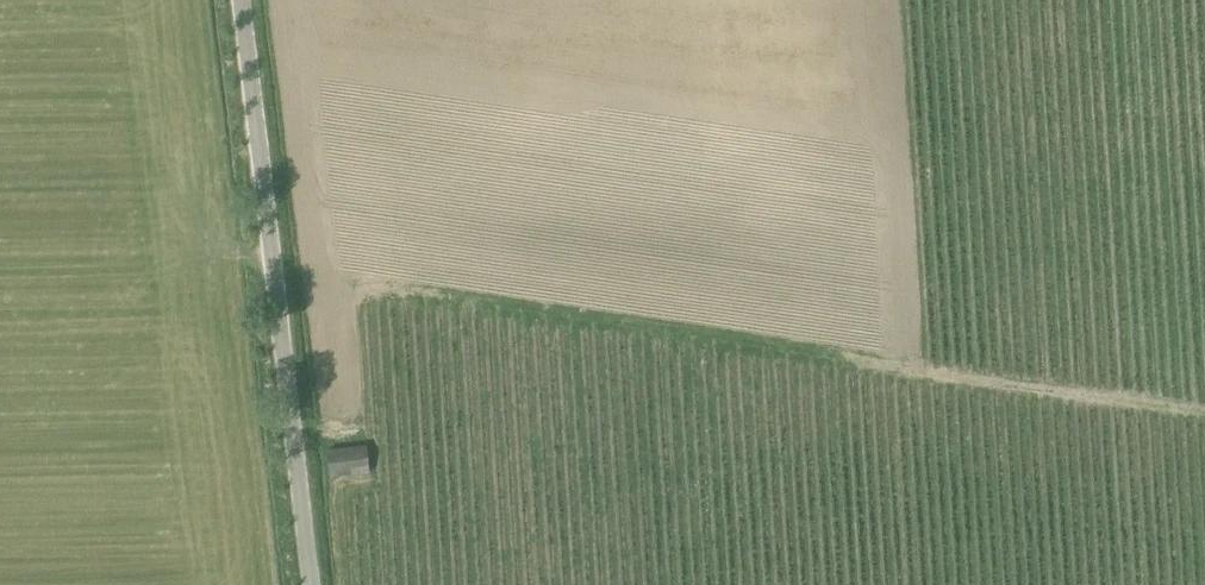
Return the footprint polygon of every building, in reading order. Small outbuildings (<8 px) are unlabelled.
[(328,446),(331,473),(371,468),(368,441),(328,446)]
